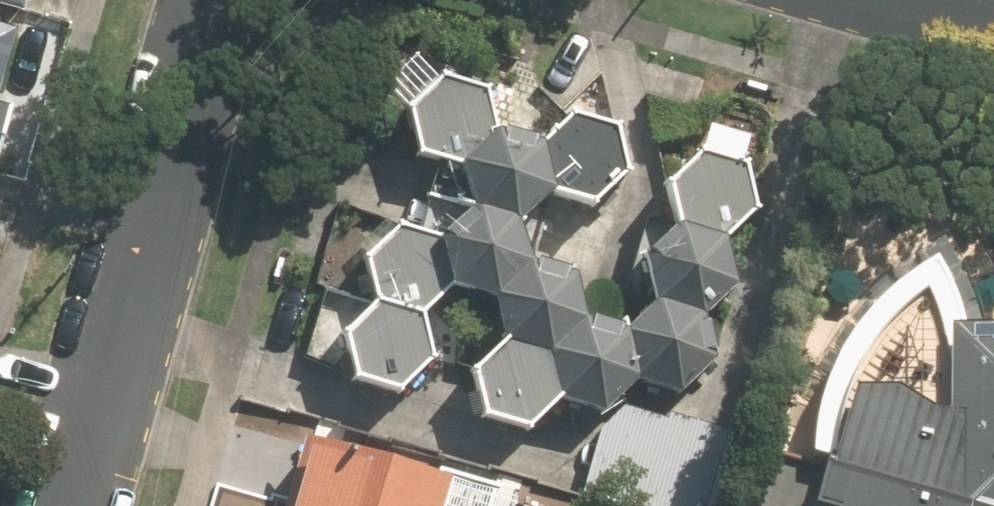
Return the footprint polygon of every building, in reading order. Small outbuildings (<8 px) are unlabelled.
[(28,10),(31,0),(2,0),(5,1),(4,4),(28,10)] [(0,21),(0,155),(37,32),(0,21)] [(442,84),(410,115),(420,157),(464,170),(496,139),(486,97),(442,84)] [(573,120),(541,152),(551,194),(596,206),(627,175),(617,133),(573,120)] [(496,139),(464,170),(468,188),(474,213),(519,226),(537,208),(551,194),(541,152),(496,139)] [(702,155),(670,186),(681,229),(725,242),(757,210),(747,168),(702,155)] [(463,224),(442,244),(452,286),(497,299),(529,268),(523,242),(519,226),(474,213),(463,224)] [(681,229),(649,260),(659,302),(704,315),(735,284),(725,242),(681,229)] [(397,230),(366,262),(377,305),(421,318),(452,286),(442,244),(397,230)] [(529,268),(497,299),(507,338),(552,351),(584,321),(574,279),(529,268)] [(659,302),(628,334),(638,376),(683,389),(715,358),(704,315),(659,302)] [(377,305),(345,336),(355,378),(400,391),(431,360),(421,318),(377,305)] [(584,321),(552,351),(562,394),(607,407),(638,376),(628,334),(584,321)] [(961,420),(865,394),(846,471),(837,469),(827,505),(993,505),(993,334),(961,334),(961,420)] [(507,338),(476,370),(486,412),(530,425),(562,394),(552,351),(507,338)] [(454,472),(312,431),(290,505),(444,505),(454,472)]
